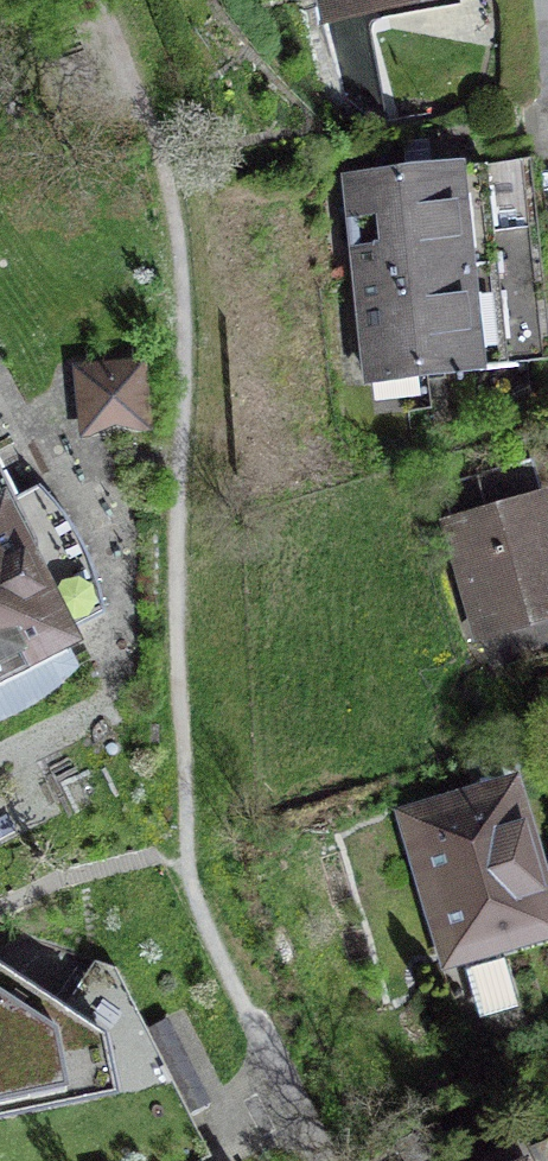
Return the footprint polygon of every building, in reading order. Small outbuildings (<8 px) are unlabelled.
[(325,10),(379,0),(323,0),(325,10)] [(349,181),(371,378),(547,358),(547,319),(530,161),(349,181)] [(134,372),(87,377),(92,423),(139,418),(134,372)] [(443,489),(493,668),(547,653),(547,510),(535,464),(443,489)] [(12,699),(41,679),(74,649),(65,631),(104,612),(93,563),(64,511),(42,484),(13,498),(0,471),(0,703),(12,699)] [(408,816),(451,956),(547,926),(547,906),(511,785),(408,816)] [(90,1103),(68,1008),(0,959),(0,1120),(90,1103)]
